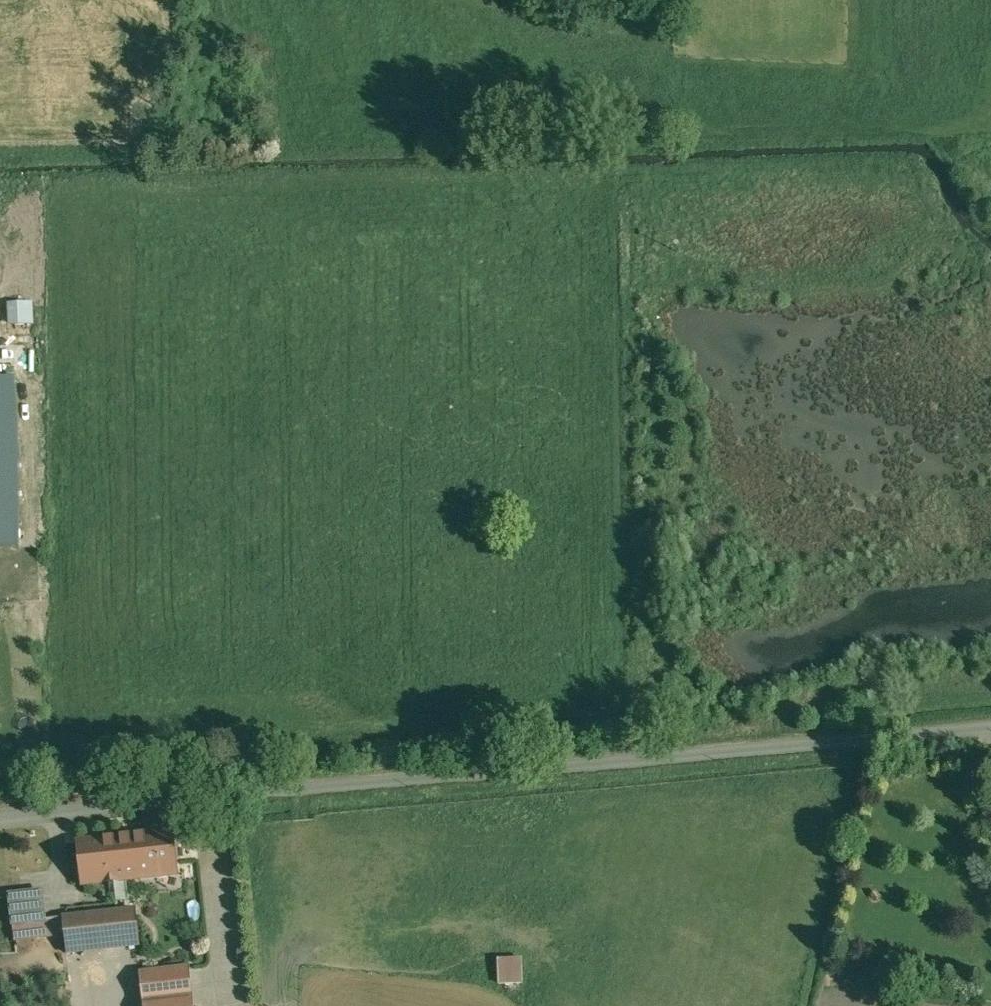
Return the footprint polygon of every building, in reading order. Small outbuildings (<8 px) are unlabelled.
[(30,371),(30,348),(6,348),(6,371),(30,371)] [(171,832),(79,842),(83,883),(176,874),(171,832)] [(42,891),(10,894),(15,940),(47,936),(42,891)] [(133,909),(62,917),(67,953),(137,944),(133,909)] [(139,964),(144,1005),(194,1005),(188,958),(139,964)] [(523,958),(499,959),(501,983),(524,982),(523,958)]
